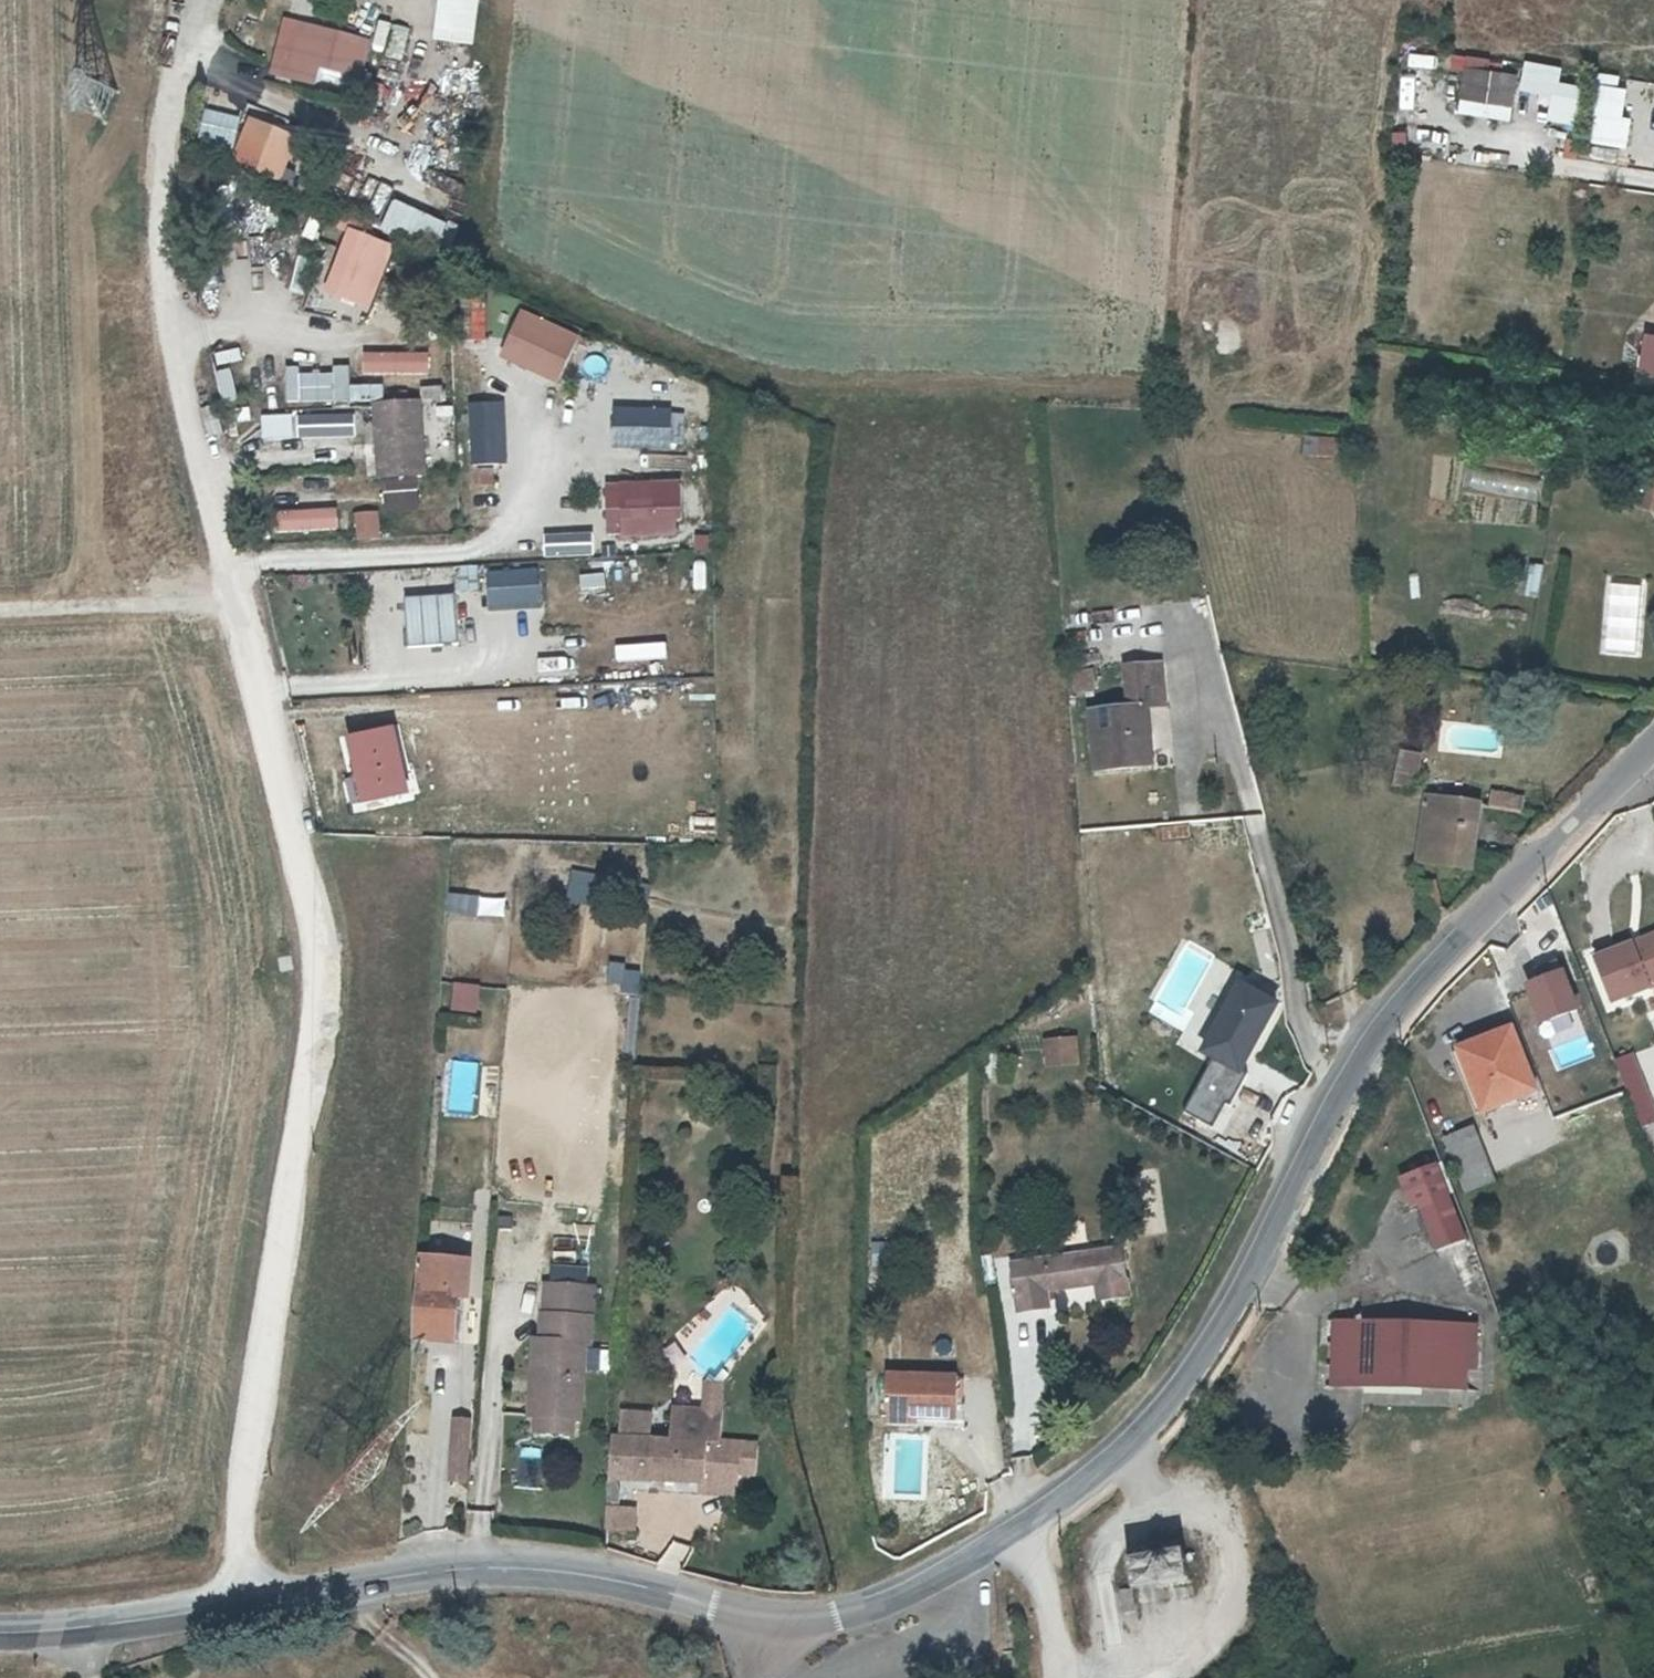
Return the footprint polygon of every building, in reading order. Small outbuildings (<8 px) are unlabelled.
[(435,38),(470,43),(476,0),(440,0),(435,38)] [(369,40),(287,19),(273,73),(312,83),(316,68),(358,79),(369,40)] [(367,52),(400,60),(407,27),(374,19),(367,52)] [(1522,90),(1553,94),(1550,120),(1576,123),(1581,87),(1557,84),(1559,68),(1525,64),(1522,90)] [(1509,120),(1515,76),(1464,69),(1458,113),(1509,120)] [(1628,120),(1620,119),(1624,92),(1615,91),(1617,78),(1600,76),(1591,143),(1625,147),(1628,120)] [(238,121),(205,112),(197,143),(229,153),(238,121)] [(300,136),(248,116),(231,161),(282,181),(300,136)] [(434,253),(447,224),(394,201),(381,229),(434,253)] [(340,279),(367,291),(373,293),(395,247),(345,224),(339,237),(348,241),(333,275),(340,279)] [(300,294),(307,257),(292,254),(286,291),(300,294)] [(360,305),(367,291),(340,279),(334,293),(360,305)] [(486,295),(462,296),(463,344),(487,343),(486,295)] [(577,337),(520,311),(504,347),(561,373),(577,337)] [(427,354),(363,355),(364,372),(427,372),(427,354)] [(214,369),(218,401),(234,399),(230,367),(214,369)] [(298,368),(288,368),(288,401),(347,400),(347,368),(335,368),(335,375),(298,376),(298,368)] [(349,386),(349,400),(381,399),(381,386),(349,386)] [(419,400),(377,403),(381,477),(423,475),(419,400)] [(503,403),(471,405),(473,461),(505,460),(503,403)] [(227,429),(249,423),(243,404),(222,410),(227,429)] [(670,415),(658,415),(658,412),(616,411),(615,447),(669,449),(670,415)] [(352,414),(298,416),(299,438),(353,436),(352,414)] [(294,416),(262,417),(263,438),(295,437),(294,416)] [(1330,457),(1330,435),(1300,435),(1300,457),(1330,457)] [(1432,456),(1427,497),(1451,500),(1456,458),(1432,456)] [(1466,464),(1461,483),(1533,500),(1538,481),(1466,464)] [(1646,466),(1637,504),(1653,507),(1653,468),(1646,466)] [(675,534),(675,518),(681,518),(680,485),(623,487),(624,520),(608,521),(609,533),(625,533),(625,535),(675,534)] [(624,520),(623,487),(607,487),(608,521),(624,520)] [(335,510),(277,512),(278,530),(336,528),(335,510)] [(378,513),(356,514),(357,535),(379,534),(378,513)] [(591,534),(545,536),(546,557),(591,555),(591,534)] [(1527,563),(1522,594),(1536,597),(1541,566),(1527,563)] [(538,572),(489,574),(491,608),(540,606),(538,572)] [(603,575),(580,576),(581,587),(603,586),(603,575)] [(454,598),(407,599),(408,645),(456,643),(454,598)] [(666,645),(616,647),(616,659),(666,657),(666,645)] [(1092,670),(1070,669),(1069,690),(1091,692),(1092,670)] [(1096,717),(1103,778),(1154,773),(1149,711),(1163,710),(1158,672),(1124,675),(1129,714),(1096,717)] [(1438,751),(1500,755),(1501,725),(1440,721),(1438,751)] [(391,731),(344,740),(361,807),(409,798),(391,731)] [(1401,767),(1414,771),(1422,772),(1428,752),(1406,746),(1401,767)] [(1414,771),(1401,767),(1397,783),(1410,787),(1414,771)] [(1492,790),(1491,803),(1523,807),(1525,794),(1512,793),(1513,792),(1492,790)] [(1432,799),(1423,864),(1470,871),(1480,806),(1432,799)] [(1422,869),(1415,870),(1416,877),(1423,875),(1422,869)] [(583,895),(585,872),(567,871),(566,894),(583,895)] [(1653,940),(1653,929),(1633,937),(1638,946),(1653,940)] [(1633,937),(1596,950),(1612,995),(1652,981),(1653,980),(1653,940),(1638,946),(1633,937)] [(618,986),(640,985),(638,969),(617,970),(618,986)] [(1272,1002),(1230,979),(1189,1050),(1231,1073),(1272,1002)] [(449,1010),(475,1012),(477,984),(450,983),(449,1010)] [(1517,1030),(1471,1049),(1492,1105),(1538,1088),(1517,1030)] [(1072,1033),(1037,1039),(1042,1068),(1077,1062),(1072,1033)] [(1638,1102),(1653,1096),(1653,1095),(1635,1046),(1619,1052),(1632,1087),(1638,1102)] [(1479,1125),(1452,1135),(1470,1186),(1497,1176),(1479,1125)] [(1419,1158),(1389,1169),(1402,1210),(1433,1198),(1419,1158)] [(1127,1297),(1119,1248),(1009,1265),(1016,1313),(1044,1309),(1042,1293),(1092,1286),(1094,1301),(1127,1297)] [(415,1331),(426,1331),(457,1333),(459,1297),(470,1298),(472,1259),(420,1255),(415,1331)] [(526,1416),(534,1416),(571,1419),(577,1419),(583,1345),(589,1346),(595,1288),(543,1285),(538,1340),(533,1340),(529,1381),(536,1383),(534,1394),(528,1393),(526,1416)] [(1405,1379),(1404,1385),(1441,1387),(1446,1328),(1323,1319),(1318,1380),(1347,1382),(1348,1376),(1405,1379)] [(426,1331),(415,1331),(414,1355),(424,1357),(426,1331)] [(614,1478),(614,1480),(619,1480),(698,1484),(697,1494),(735,1496),(737,1477),(756,1477),(758,1444),(722,1442),(724,1383),(731,1377),(724,1371),(714,1378),(708,1373),(704,1384),(703,1410),(675,1407),(673,1439),(649,1437),(620,1436),(616,1436),(614,1478)] [(900,1375),(898,1418),(970,1421),(974,1419),(975,1377),(900,1375)] [(620,1436),(649,1437),(651,1413),(622,1411),(620,1436)] [(571,1419),(534,1416),(533,1435),(575,1439),(571,1419)] [(970,1421),(898,1418),(898,1426),(978,1430),(979,1419),(974,1419),(970,1421)] [(452,1451),(471,1453),(473,1422),(454,1420),(452,1451)] [(536,1488),(541,1449),(518,1446),(513,1485),(536,1488)] [(469,1485),(471,1453),(452,1451),(450,1484),(469,1485)] [(614,1480),(614,1478),(609,1478),(607,1507),(619,1507),(619,1480),(614,1480)] [(619,1507),(607,1507),(608,1529),(632,1529),(632,1507),(619,1507)] [(203,1547),(192,1548),(193,1555),(203,1554),(203,1547)] [(1184,1554),(1157,1558),(1162,1588),(1190,1584),(1184,1554)] [(1157,1558),(1127,1562),(1131,1592),(1162,1588),(1157,1558)] [(1131,1592),(1117,1594),(1122,1618),(1135,1615),(1131,1592)]
